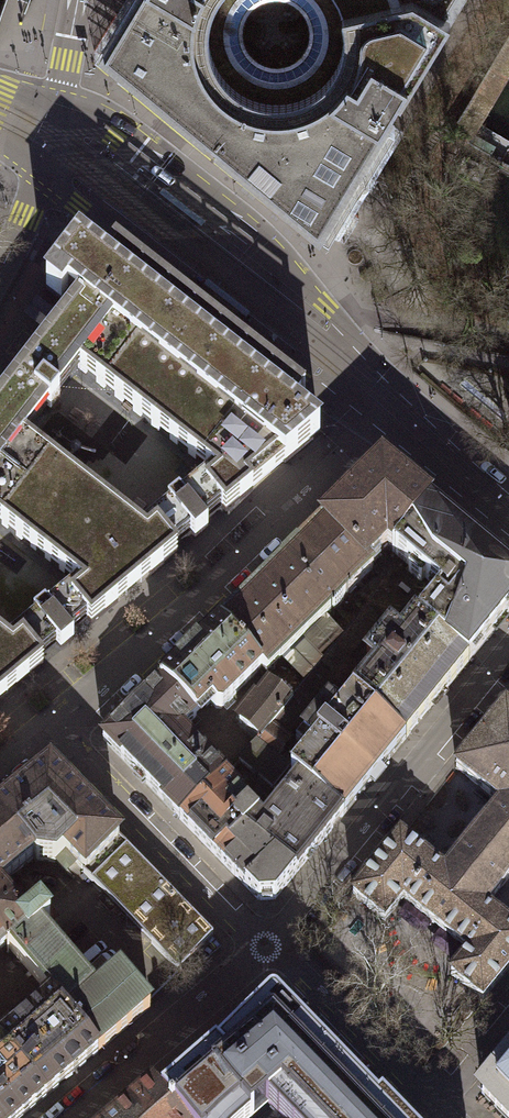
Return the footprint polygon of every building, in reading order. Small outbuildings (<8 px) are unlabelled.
[(98,47),(187,121),(208,138),(319,230),(320,227),(397,100),(414,72),(417,74),(448,22),(452,15),(461,0),(126,0),(98,47)] [(451,130),(466,139),(479,117),(508,68),(508,34),(451,130)] [(54,303),(63,294),(76,303),(0,400),(0,522),(78,584),(80,582),(85,587),(51,614),(41,605),(31,614),(41,625),(8,653),(2,648),(7,643),(0,637),(0,693),(34,664),(1,697),(59,646),(149,570),(223,511),(313,437),(286,415),(293,405),(296,402),(286,394),(136,277),(110,257),(107,262),(100,272),(85,262),(88,260),(73,250),(39,289),(54,303)] [(431,498),(378,454),(314,519),(320,525),(295,550),(343,598),(389,549),(427,502),(431,498)] [(423,576),(438,588),(476,544),(461,531),(427,502),(389,549),(410,566),(406,571),(418,582),(423,576)] [(476,544),(438,588),(416,616),(468,660),(508,608),(508,570),(504,566),(476,544)] [(343,598),(295,550),(275,569),(218,625),(261,668),(267,674),(343,598)] [(318,666),(331,676),(340,683),(353,666),(346,661),(382,616),(390,622),(401,608),(378,590),(318,666)] [(404,739),(468,660),(416,616),(414,614),(397,634),(387,627),(361,658),(372,667),(349,693),(404,739)] [(261,668),(218,625),(166,677),(161,682),(195,718),(200,713),(210,703),(215,709),(221,708),(261,668)] [(331,676),(318,666),(290,701),(260,739),(257,743),(276,759),(288,744),(281,738),(331,676)] [(195,718),(161,682),(101,740),(176,817),(221,776),(180,733),(195,718)] [(260,739),(290,701),(267,682),(237,721),(260,739)] [(298,777),(341,815),(404,739),(349,693),(335,710),(325,701),(297,734),(308,744),(288,769),(298,777)] [(444,873),(486,907),(508,878),(508,709),(506,706),(455,769),(458,772),(459,771),(500,805),(444,873)] [(276,759),(257,743),(238,760),(273,789),(275,786),(285,793),(298,777),(288,769),(276,759)] [(48,767),(0,806),(0,883),(33,856),(35,861),(54,861),(66,850),(82,873),(117,841),(48,767)] [(221,776),(176,817),(255,899),(273,899),(341,815),(298,777),(285,793),(261,821),(238,796),(238,791),(221,776)] [(486,907),(444,873),(400,837),(353,895),(385,921),(403,899),(469,953),(451,975),(482,1001),(508,968),(508,926),(486,907)] [(210,933),(117,841),(82,873),(175,969),(210,933)] [(5,943),(27,924),(24,919),(0,891),(0,947),(5,943)] [(47,998),(79,971),(39,927),(48,919),(37,909),(24,919),(27,924),(5,943),(25,969),(47,998)] [(145,1007),(119,973),(95,991),(79,971),(47,998),(0,1037),(0,1117),(18,1117),(145,1007)] [(160,1091),(182,1117),(246,1117),(265,1099),(279,1114),(274,1117),(389,1117),(272,1000),(218,1048),(213,1045),(160,1091)] [(481,1094),(505,1117),(508,1117),(508,1059),(481,1094)] [(107,1117),(182,1117),(160,1091),(152,1082),(107,1117)]
